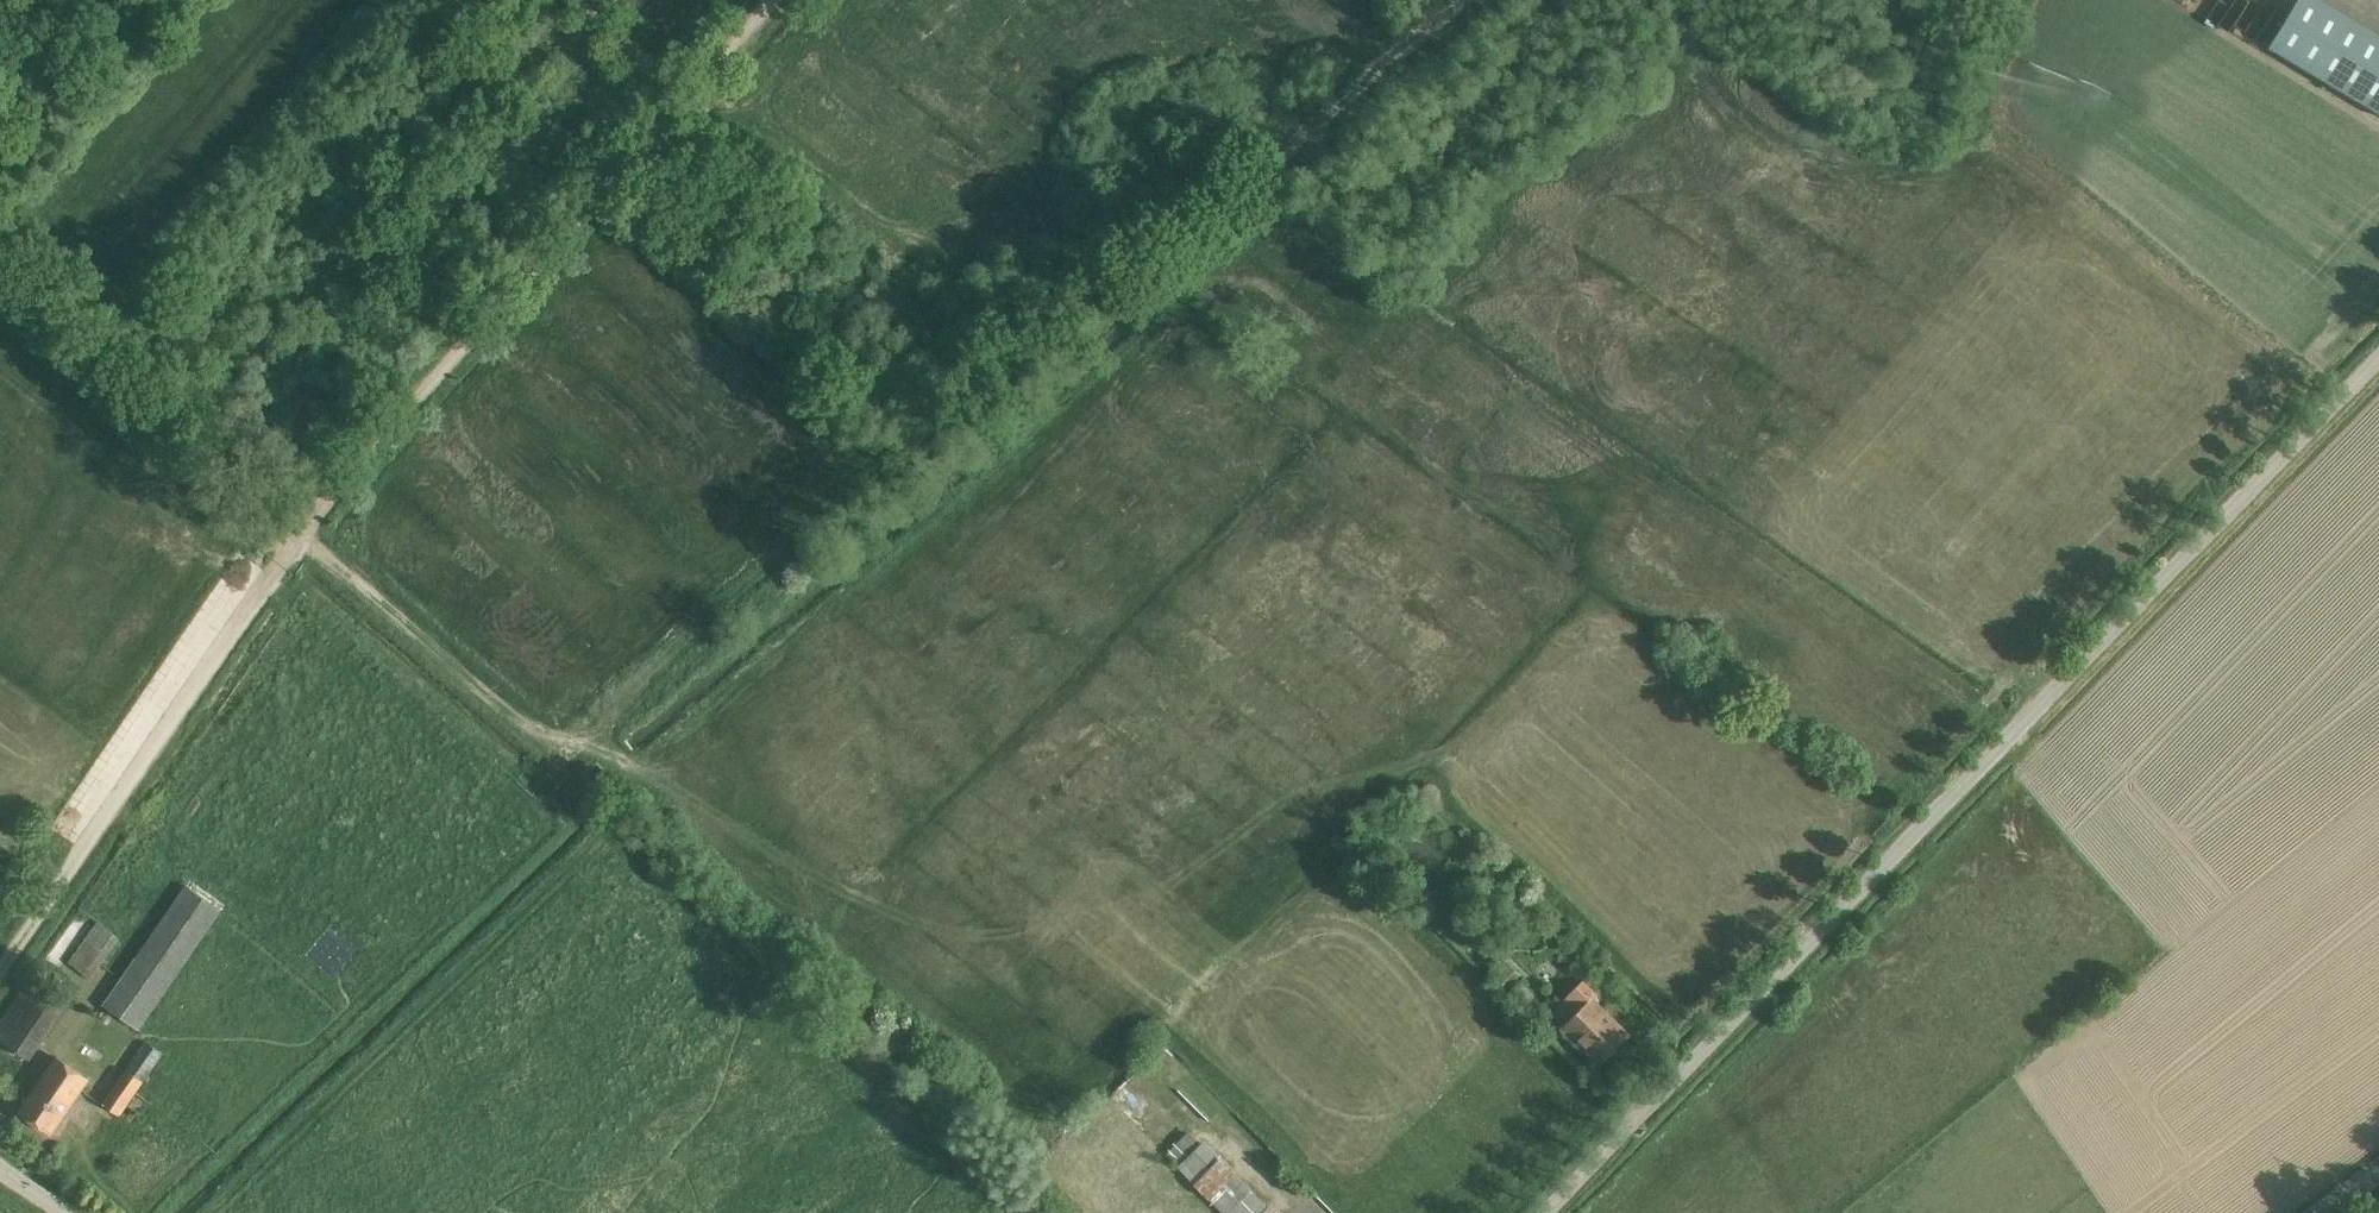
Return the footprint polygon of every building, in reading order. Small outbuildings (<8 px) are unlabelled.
[(2378,114),(2378,37),(2317,0),(2298,0),(2269,49),(2378,114)] [(103,1005),(139,1031),(223,910),(186,884),(103,1005)] [(91,980),(121,939),(98,922),(68,963),(91,980)] [(70,1003),(31,976),(0,1021),(0,1039),(31,1061),(70,1003)] [(1583,981),(1552,1012),(1565,1025),(1561,1028),(1599,1065),(1630,1034),(1594,999),(1597,995),(1583,981)] [(102,1103),(120,1116),(127,1106),(136,1093),(144,1082),(143,1081),(163,1054),(146,1041),(125,1070),(102,1103)] [(89,1079),(57,1057),(18,1112),(51,1135),(89,1079)] [(1041,1166),(1088,1212),(1220,1212),(1217,1209),(1176,1168),(1160,1152),(1162,1150),(1110,1098),(1041,1166)]
